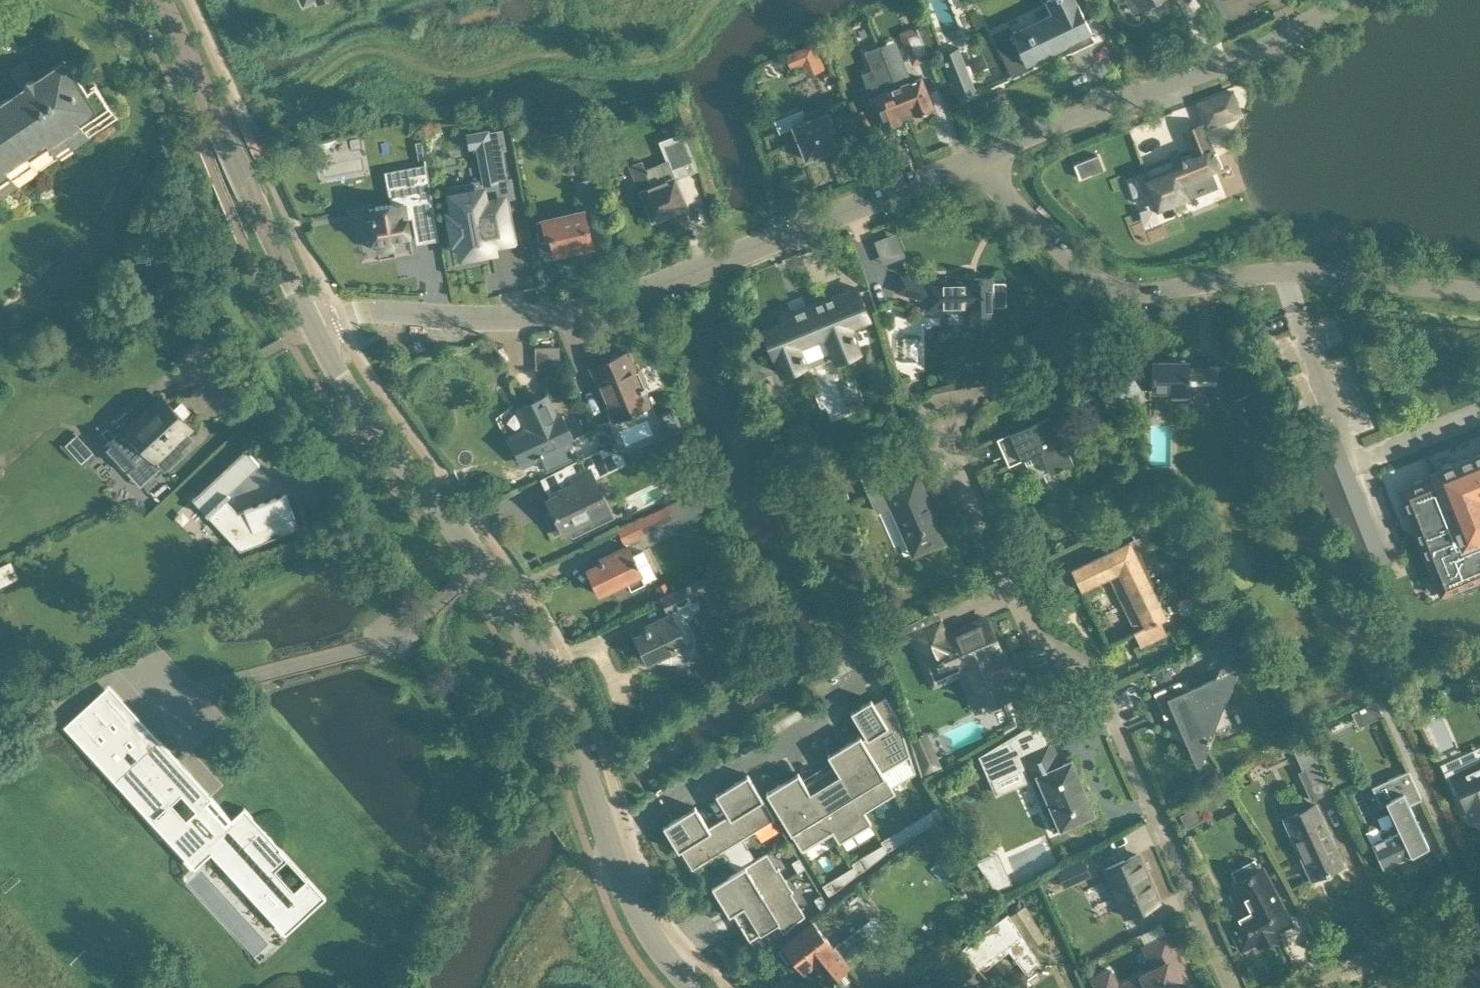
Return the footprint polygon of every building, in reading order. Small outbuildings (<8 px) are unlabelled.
[(1003,49),(1014,72),(1010,74),(1012,77),(1033,67),(1030,61),(1048,52),(1067,44),(1070,50),(1070,49),(1094,38),(1090,30),(1090,29),(1077,1),(1076,2),(1075,0),(1046,0),(1052,12),(1013,31),(1011,32),(1016,43),(1003,49)] [(1134,11),(1155,0),(1128,0),(1134,11)] [(926,26),(919,29),(924,44),(932,41),(926,26)] [(915,29),(904,33),(912,54),(924,50),(915,29)] [(870,97),(875,109),(883,127),(900,120),(899,116),(907,112),(886,59),(880,43),(863,50),(880,93),(870,97)] [(791,70),(801,66),(806,76),(821,70),(811,44),(785,54),(791,70)] [(958,47),(942,53),(959,98),(976,91),(958,47)] [(896,58),(887,62),(907,112),(913,110),(915,114),(933,107),(925,89),(920,77),(911,81),(906,70),(901,72),(896,58)] [(68,60),(38,80),(27,62),(12,72),(24,90),(0,106),(0,197),(110,123),(68,60)] [(1205,124),(1206,126),(1207,126),(1240,114),(1232,90),(1198,102),(1205,124)] [(802,108),(780,117),(785,129),(790,127),(799,150),(803,149),(803,151),(806,157),(840,144),(834,127),(838,125),(834,114),(830,115),(828,111),(827,109),(826,105),(804,114),(802,108)] [(864,107),(853,112),(864,136),(875,131),(864,107)] [(592,115),(578,118),(582,132),(595,129),(592,115)] [(1183,164),(1147,178),(1159,209),(1163,208),(1166,214),(1173,211),(1173,212),(1178,211),(1177,209),(1184,206),(1181,201),(1185,199),(1199,193),(1218,186),(1211,169),(1220,165),(1216,152),(1212,153),(1208,143),(1201,124),(1184,131),(1194,156),(1182,161),(1183,164)] [(455,215),(449,216),(454,240),(459,239),(460,242),(460,245),(462,245),(464,252),(474,250),(475,250),(484,249),(483,244),(491,243),(488,225),(512,220),(508,199),(513,198),(513,196),(515,195),(511,177),(510,177),(505,149),(506,149),(502,129),(490,131),(489,129),(466,133),(469,149),(476,148),(483,182),(480,183),(480,180),(471,182),(472,184),(450,188),(451,196),(455,215)] [(674,177),(697,168),(681,131),(658,140),(667,161),(645,170),(641,160),(627,165),(634,183),(641,180),(644,186),(638,189),(646,208),(644,208),(648,218),(651,217),(652,220),(686,206),(674,177)] [(1097,154),(1075,163),(1080,177),(1102,168),(1097,154)] [(430,185),(422,187),(421,181),(388,186),(391,201),(376,203),(376,205),(369,206),(370,210),(371,217),(367,218),(369,227),(367,230),(368,237),(371,240),(371,241),(376,240),(377,250),(394,247),(393,237),(410,234),(407,215),(435,210),(430,185)] [(594,188),(578,191),(583,211),(584,214),(599,210),(594,188)] [(583,211),(536,221),(541,240),(551,238),(555,253),(591,245),(584,214),(583,211)] [(896,291),(915,296),(928,301),(928,302),(969,301),(969,323),(992,323),(991,304),(1003,304),(1002,282),(991,282),(991,277),(969,277),(969,281),(927,282),(927,283),(900,275),(896,291)] [(785,322),(764,330),(774,357),(775,356),(783,375),(807,365),(805,361),(807,360),(805,354),(803,355),(800,347),(827,335),(836,357),(837,359),(861,349),(857,340),(859,339),(857,334),(855,334),(851,326),(867,319),(855,289),(857,288),(857,287),(783,317),(785,322)] [(628,352),(594,366),(602,385),(598,386),(606,404),(613,420),(649,404),(642,387),(647,385),(640,369),(635,371),(628,352)] [(1152,374),(1140,374),(1133,367),(1119,367),(1111,375),(1111,388),(1119,394),(1133,394),(1140,389),(1152,389),(1152,390),(1170,390),(1170,395),(1189,395),(1189,392),(1209,392),(1209,395),(1226,395),(1226,366),(1208,366),(1208,368),(1189,368),(1189,362),(1152,362),(1152,374)] [(1265,388),(1242,395),(1238,382),(1227,382),(1227,387),(1229,394),(1226,395),(1228,399),(1218,401),(1228,435),(1236,433),(1240,448),(1280,436),(1265,388)] [(529,428),(511,437),(523,463),(542,454),(566,442),(573,439),(561,412),(553,415),(545,397),(520,409),(529,428)] [(120,431),(103,448),(124,470),(125,469),(126,471),(148,452),(161,467),(164,470),(183,452),(181,449),(192,439),(185,431),(187,429),(188,430),(190,427),(181,419),(182,417),(175,410),(174,411),(163,398),(157,404),(154,401),(146,409),(148,412),(144,417),(141,414),(132,422),(135,425),(131,428),(130,427),(128,430),(129,431),(124,435),(120,431)] [(572,410),(576,419),(586,414),(582,406),(572,410)] [(1026,423),(1025,423),(1020,425),(1021,427),(997,438),(1009,465),(1041,451),(1050,472),(1060,468),(1061,470),(1064,469),(1063,466),(1073,462),(1059,433),(1051,414),(1028,424),(1028,423),(1027,423),(1026,423)] [(594,426),(603,446),(622,453),(615,437),(608,421),(594,426)] [(675,433),(661,440),(665,448),(679,441),(675,433)] [(76,435),(64,446),(68,450),(74,456),(82,464),(93,453),(92,453),(76,435)] [(1093,440),(1080,446),(1071,449),(1076,461),(1085,457),(1105,448),(1102,441),(1095,444),(1093,440)] [(553,511),(546,515),(555,534),(562,530),(562,531),(570,528),(573,535),(594,525),(591,518),(585,505),(605,495),(592,467),(622,453),(603,446),(564,465),(573,483),(560,490),(561,492),(547,499),(553,511)] [(1413,512),(1440,581),(1479,565),(1479,453),(1432,472),(1436,481),(1405,493),(1413,512)] [(228,493),(239,483),(225,468),(199,493),(200,494),(202,492),(214,505),(205,513),(241,550),(299,528),(286,494),(238,512),(226,499),(230,495),(228,493)] [(868,469),(860,473),(877,511),(890,505),(912,556),(943,542),(927,506),(931,504),(917,473),(878,490),(868,469)] [(841,470),(825,475),(833,501),(849,496),(841,470)] [(667,506),(619,529),(625,541),(671,518),(674,524),(705,509),(697,492),(667,506)] [(1135,539),(1144,534),(1149,544),(1171,533),(1156,511),(1128,524),(1135,539)] [(1129,541),(1090,560),(1071,569),(1081,588),(1109,575),(1135,629),(1133,630),(1140,645),(1166,633),(1159,619),(1165,617),(1129,541)] [(599,593),(617,585),(627,580),(631,589),(656,577),(643,550),(632,555),(628,545),(619,550),(601,558),(601,560),(599,561),(600,563),(588,569),(599,593)] [(0,567),(0,587),(19,578),(12,562),(0,567)] [(661,596),(668,611),(677,607),(680,605),(695,598),(699,607),(709,627),(728,618),(707,573),(670,591),(661,596)] [(657,586),(661,596),(670,591),(666,582),(657,586)] [(647,632),(636,637),(647,661),(670,650),(676,661),(680,661),(695,654),(696,638),(680,605),(677,607),(668,611),(670,615),(666,617),(648,626),(649,628),(645,630),(647,632)] [(934,612),(904,627),(908,636),(939,623),(934,612)] [(910,641),(925,675),(958,660),(965,675),(979,709),(1005,697),(996,676),(1005,672),(997,654),(1001,653),(999,649),(986,618),(944,636),(939,623),(908,636),(910,641)] [(904,627),(880,639),(884,652),(910,641),(908,636),(904,627)] [(1180,681),(1172,684),(1154,692),(1164,717),(1175,713),(1188,742),(1204,749),(1207,741),(1208,741),(1210,738),(1209,737),(1211,731),(1230,722),(1222,703),(1229,685),(1213,679),(1184,691),(1180,681)] [(871,699),(850,711),(866,737),(862,739),(882,772),(891,787),(915,772),(910,755),(898,716),(886,697),(887,697),(886,695),(873,703),(871,699)] [(1376,702),(1354,712),(1359,723),(1381,713),(1376,702)] [(294,925),(326,897),(244,807),(231,818),(160,740),(153,746),(116,706),(79,740),(110,773),(116,780),(120,777),(138,797),(143,802),(146,799),(158,812),(162,809),(176,825),(170,830),(190,852),(207,837),(257,893),(255,895),(269,910),(275,904),(294,925)] [(1016,734),(979,755),(990,779),(1022,764),(1028,780),(1030,779),(1053,831),(1076,821),(1094,813),(1071,760),(1060,765),(1050,741),(1031,749),(1025,752),(1016,734)] [(891,787),(882,772),(862,739),(859,735),(827,755),(834,766),(870,825),(871,824),(865,812),(895,794),(891,787)] [(1444,771),(1455,797),(1460,795),(1471,820),(1479,816),(1479,761),(1478,756),(1444,771)] [(1319,761),(1297,771),(1310,801),(1331,792),(1319,761)] [(870,825),(834,766),(822,774),(805,784),(841,842),(870,825)] [(1429,846),(1409,804),(1422,798),(1408,769),(1371,786),(1381,806),(1387,804),(1399,830),(1372,843),(1383,868),(1429,846)] [(841,842),(805,784),(798,772),(766,792),(801,851),(832,832),(839,843),(841,842)] [(747,774),(715,794),(728,815),(718,821),(732,845),(737,852),(747,845),(743,838),(775,819),(747,774)] [(1284,818),(1303,860),(1312,879),(1343,865),(1316,804),(1284,818)] [(938,820),(945,816),(939,805),(932,810),(938,820)] [(737,852),(732,845),(718,821),(708,827),(695,806),(663,826),(678,851),(680,850),(692,869),(722,851),(726,858),(737,852)] [(1197,807),(1180,815),(1186,828),(1203,819),(1197,807)] [(887,851),(894,847),(888,836),(881,841),(887,851)] [(718,897),(729,915),(734,912),(733,911),(786,879),(778,867),(776,868),(767,852),(712,886),(718,897)] [(1137,854),(1104,868),(1106,871),(1126,916),(1158,902),(1137,854)] [(989,855),(976,861),(994,890),(1003,886),(989,855)] [(799,857),(792,862),(798,872),(805,868),(799,857)] [(852,863),(858,873),(865,869),(859,858),(852,863)] [(1075,861),(1057,869),(1064,885),(1082,877),(1075,861)] [(1277,901),(1282,898),(1269,875),(1264,878),(1259,868),(1231,882),(1245,910),(1226,920),(1241,949),(1256,941),(1259,946),(1279,935),(1277,931),(1290,924),(1277,901)] [(783,933),(805,915),(792,893),(794,892),(786,879),(733,911),(734,912),(739,920),(737,920),(749,940),(777,923),(783,933)] [(829,881),(822,885),(828,895),(835,891),(829,881)] [(827,904),(821,894),(814,899),(820,909),(827,904)] [(1023,904),(1008,914),(1025,940),(1040,931),(1023,904)] [(907,987),(947,987),(953,982),(955,984),(975,965),(1004,946),(1025,972),(1040,963),(1025,940),(1008,914),(1007,913),(914,981),(907,987)] [(813,921),(798,933),(782,945),(803,972),(811,966),(826,985),(831,981),(832,982),(835,980),(834,978),(849,966),(845,961),(855,953),(860,958),(877,945),(861,925),(834,947),(813,921)] [(1092,979),(1097,987),(1182,987),(1181,987),(1190,982),(1181,967),(1183,966),(1167,934),(1161,923),(1140,934),(1146,945),(1143,946),(1151,961),(1153,960),(1156,966),(1119,986),(1110,969),(1092,979)] [(918,963),(906,973),(914,981),(926,972),(918,963)] [(1455,987),(1479,987),(1479,964),(1451,980),(1455,987)] [(1011,987),(1030,987),(1023,979),(1011,987)]
